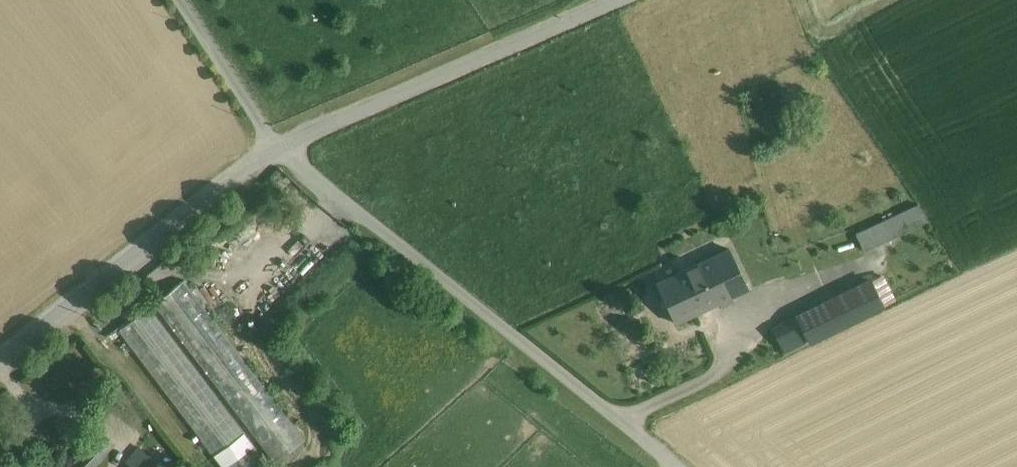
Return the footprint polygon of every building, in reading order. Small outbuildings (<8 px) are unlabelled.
[(919,207),(855,237),(862,253),(926,223),(919,207)] [(729,250),(654,285),(675,329),(696,318),(750,294),(729,250)] [(874,278),(773,326),(786,353),(887,305),(874,278)] [(305,438),(185,281),(156,303),(276,461),(305,438)] [(119,328),(222,466),(266,466),(269,465),(150,305),(119,328)] [(75,458),(84,466),(93,466),(116,443),(103,429),(75,458)] [(138,466),(164,466),(149,454),(138,466)]
